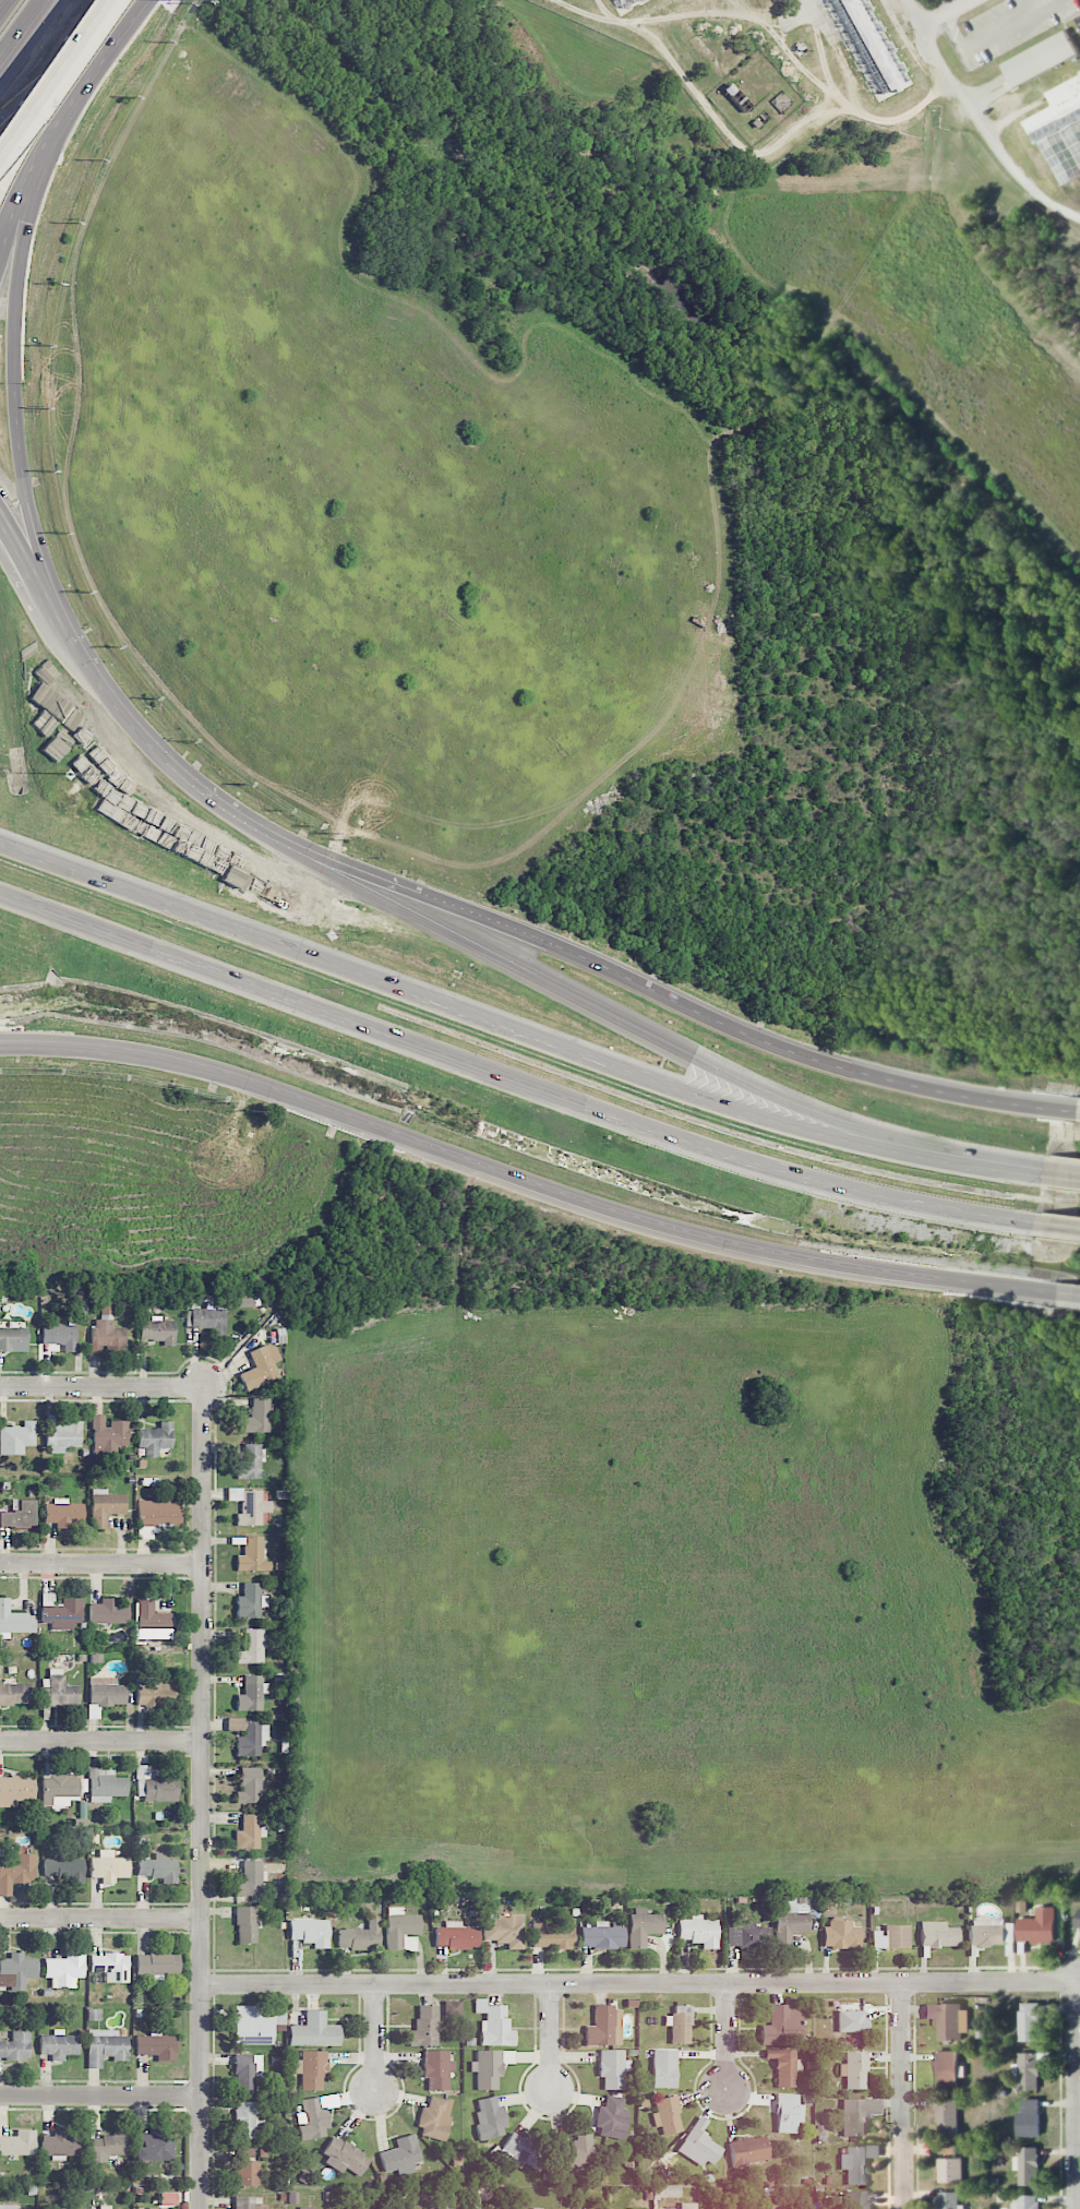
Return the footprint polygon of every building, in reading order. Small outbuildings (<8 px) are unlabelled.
[(878,96),(826,0),(864,0),(908,81),(878,96)] [(1003,65),(1016,89),(1078,53),(1065,31),(1003,65)] [(1034,134),(1079,110),(1079,78),(1048,95),(1054,104),(1025,119),(1034,134)] [(1034,134),(1079,110),(1079,176),(1063,186),(1034,134)] [(254,1307),(253,1297),(236,1298),(237,1308),(254,1307)] [(77,1323),(87,1323),(86,1298),(76,1299),(77,1323)] [(90,1355),(103,1356),(103,1350),(125,1351),(126,1328),(112,1328),(113,1301),(101,1301),(100,1320),(91,1319),(90,1355)] [(224,1309),(191,1308),(190,1328),(213,1328),(212,1334),(224,1334),(224,1309)] [(174,1321),(161,1321),(161,1316),(150,1316),(150,1321),(140,1321),(140,1340),(163,1340),(163,1346),(175,1345),(174,1321)] [(76,1352),(76,1326),(67,1326),(67,1318),(49,1317),(49,1325),(42,1325),(41,1344),(50,1344),(50,1351),(54,1351),(54,1346),(63,1346),(63,1351),(76,1352)] [(27,1329),(0,1329),(0,1351),(26,1352),(27,1329)] [(248,1352),(255,1368),(239,1374),(245,1390),(278,1377),(272,1363),(280,1360),(273,1342),(248,1352)] [(269,1433),(270,1398),(252,1398),(251,1417),(243,1417),(243,1432),(269,1433)] [(106,1414),(92,1415),(92,1455),(116,1455),(116,1445),(128,1445),(128,1420),(106,1421),(106,1414)] [(35,1420),(23,1420),(23,1426),(0,1426),(0,1454),(24,1455),(24,1445),(35,1446),(35,1420)] [(81,1447),(81,1421),(48,1420),(47,1454),(66,1454),(66,1447),(81,1447)] [(137,1429),(138,1449),(144,1449),(145,1457),(158,1457),(158,1448),(172,1448),(171,1421),(159,1421),(159,1428),(137,1429)] [(238,1479),(261,1478),(261,1444),(244,1444),(244,1458),(237,1458),(238,1479)] [(241,1501),(241,1513),(237,1513),(236,1525),(261,1525),(262,1512),(271,1512),(271,1501),(262,1500),(262,1489),(228,1488),(228,1500),(241,1501)] [(91,1528),(108,1529),(108,1514),(125,1514),(125,1494),(107,1494),(107,1489),(91,1489),(91,1528)] [(12,1500),(12,1512),(0,1512),(0,1527),(35,1526),(35,1499),(12,1500)] [(44,1503),(44,1523),(55,1523),(55,1528),(71,1528),(71,1524),(84,1523),(83,1503),(67,1504),(67,1499),(53,1499),(53,1503),(44,1503)] [(137,1539),(155,1539),(155,1524),(180,1525),(181,1501),(138,1500),(137,1539)] [(262,1561),(262,1536),(244,1536),(244,1555),(236,1555),(236,1571),(270,1571),(270,1561),(262,1561)] [(236,1596),(237,1618),(261,1618),(260,1607),(268,1607),(268,1595),(260,1595),(260,1582),(242,1583),(243,1596),(236,1596)] [(51,1629),(77,1629),(77,1624),(82,1624),(82,1599),(54,1599),(54,1593),(42,1593),(42,1622),(51,1622),(51,1629)] [(0,1597),(0,1639),(9,1639),(9,1632),(35,1632),(35,1619),(28,1619),(28,1612),(9,1613),(9,1597),(0,1597)] [(128,1604),(116,1604),(116,1598),(100,1598),(100,1603),(89,1604),(89,1624),(128,1623),(128,1604)] [(153,1599),(137,1598),(136,1638),(171,1638),(171,1613),(153,1613),(153,1599)] [(263,1629),(243,1629),(244,1651),(236,1651),(236,1663),(264,1663),(263,1629)] [(79,1705),(79,1684),(63,1685),(62,1668),(48,1669),(49,1687),(39,1688),(40,1706),(79,1705)] [(262,1675),(244,1675),(244,1694),(237,1694),(236,1710),(262,1711),(262,1693),(268,1693),(268,1683),(262,1683),(262,1675)] [(174,1682),(137,1680),(136,1703),(173,1705),(174,1682)] [(30,1705),(30,1684),(0,1683),(0,1705),(30,1705)] [(236,1733),(236,1756),(260,1756),(260,1741),(268,1741),(268,1720),(227,1720),(227,1733),(236,1733)] [(177,1778),(163,1778),(163,1769),(151,1769),(151,1765),(136,1765),(136,1799),(176,1800),(177,1778)] [(261,1767),(241,1767),(241,1791),(236,1791),(236,1803),(261,1803),(261,1767)] [(127,1777),(113,1777),(113,1769),(89,1769),(89,1803),(110,1803),(110,1796),(127,1796),(127,1777)] [(78,1800),(79,1776),(42,1775),(41,1804),(50,1805),(50,1809),(68,1810),(68,1800),(78,1800)] [(0,1776),(0,1808),(16,1808),(16,1801),(34,1801),(34,1776),(0,1776)] [(235,1849),(259,1848),(259,1837),(265,1836),(265,1826),(259,1826),(259,1814),(242,1814),(242,1830),(234,1830),(235,1849)] [(128,1858),(112,1858),(112,1849),(98,1849),(98,1857),(90,1857),(90,1877),(101,1877),(101,1883),(114,1883),(114,1878),(128,1878),(128,1858)] [(176,1860),(168,1860),(168,1853),(154,1852),(154,1860),(136,1859),(136,1876),(161,1877),(161,1884),(176,1884),(176,1860)] [(11,1896),(11,1882),(34,1883),(35,1854),(10,1853),(10,1864),(0,1864),(0,1896),(11,1896)] [(83,1883),(83,1859),(43,1858),(42,1875),(65,1875),(64,1882),(83,1883)] [(261,1896),(261,1880),(266,1880),(266,1870),(261,1870),(261,1860),(243,1860),(243,1882),(235,1882),(235,1896),(261,1896)] [(809,1932),(809,1896),(774,1896),(774,1945),(790,1945),(790,1932),(809,1932)] [(257,1906),(236,1906),(237,1943),(257,1943),(257,1906)] [(386,1949),(415,1949),(415,1935),(420,1935),(420,1914),(402,1914),(402,1906),(387,1906),(386,1949)] [(1055,1943),(1054,1907),(1037,1907),(1037,1920),(1023,1920),(1024,1943),(1055,1943)] [(663,1934),(663,1914),(646,1914),(646,1910),(628,1910),(629,1949),(645,1949),(645,1934),(663,1934)] [(717,1920),(701,1920),(701,1914),(690,1914),(690,1919),(677,1919),(678,1942),(700,1942),(700,1949),(717,1949),(717,1920)] [(524,1915),(484,1915),(483,1941),(507,1942),(507,1949),(523,1949),(524,1915)] [(338,1928),(338,1949),(371,1949),(371,1938),(379,1938),(380,1918),(368,1918),(367,1929),(338,1928)] [(328,1919),(289,1920),(289,1941),(313,1941),(313,1949),(328,1949),(328,1919)] [(532,1919),(532,1947),(573,1949),(574,1920),(532,1919)] [(1005,1919),(969,1920),(970,1947),(1006,1946),(1005,1919)] [(727,1947),(769,1948),(769,1927),(753,1926),(753,1921),(727,1920),(727,1947)] [(825,1949),(860,1948),(860,1920),(824,1921),(825,1949)] [(435,1948),(478,1949),(478,1928),(461,1927),(462,1921),(444,1921),(444,1928),(435,1928),(435,1948)] [(624,1927),(607,1927),(607,1921),(594,1922),(594,1927),(580,1927),(581,1948),(624,1948),(624,1927)] [(958,1947),(958,1927),(946,1927),(946,1921),(920,1921),(920,1947),(958,1947)] [(909,1924),(883,1925),(883,1930),(871,1931),(872,1949),(909,1948),(909,1924)] [(25,1989),(25,1978),(37,1978),(37,1959),(22,1959),(23,1952),(9,1952),(9,1959),(0,1959),(0,1988),(25,1989)] [(84,1952),(65,1952),(65,1959),(44,1959),(44,1978),(51,1978),(51,1988),(75,1988),(75,1977),(84,1978),(84,1952)] [(179,1954),(136,1953),(136,1974),(179,1975),(179,1954)] [(128,1982),(128,1954),(89,1954),(90,1973),(105,1972),(105,1983),(128,1982)] [(481,2045),(514,2046),(514,2030),(507,2030),(507,2006),(486,2006),(486,1999),(475,1998),(475,2013),(482,2013),(481,2045)] [(462,2000),(444,2001),(445,2018),(462,2018),(462,2000)] [(1019,2042),(1039,2042),(1038,2003),(1019,2004),(1019,2042)] [(273,2044),(273,2024),(285,2024),(285,2012),(271,2012),(271,2016),(258,2016),(258,2006),(234,2005),(234,2044),(273,2044)] [(437,2005),(416,2006),(416,2031),(409,2031),(409,2046),(438,2045),(437,2005)] [(968,2033),(968,2005),(924,2006),(925,2019),(937,2019),(937,2041),(961,2041),(961,2033),(968,2033)] [(621,2006),(594,2006),(593,2026),(585,2026),(585,2045),(620,2045),(621,2006)] [(671,2044),(690,2044),(690,2006),(673,2006),(673,2015),(664,2015),(664,2026),(670,2025),(671,2044)] [(761,2025),(761,2044),(800,2044),(801,2006),(769,2006),(769,2025),(761,2025)] [(289,2045),(340,2046),(340,2025),(325,2025),(325,2010),(305,2010),(305,2026),(289,2025),(289,2045)] [(865,2010),(837,2010),(837,2031),(865,2032),(865,2010)] [(78,2035),(63,2035),(63,2029),(53,2029),(53,2034),(39,2035),(40,2054),(51,2054),(51,2061),(65,2061),(65,2055),(78,2054),(78,2035)] [(87,2068),(102,2068),(102,2056),(112,2056),(112,2061),(128,2061),(128,2036),(118,2036),(118,2029),(87,2030),(87,2068)] [(29,2059),(30,2031),(11,2031),(11,2041),(0,2041),(0,2059),(29,2059)] [(175,2034),(152,2034),(152,2035),(135,2036),(136,2055),(156,2054),(156,2060),(175,2060),(175,2034)] [(624,2049),(598,2050),(599,2077),(603,2077),(603,2090),(624,2089),(624,2071),(630,2071),(630,2060),(624,2060),(624,2049)] [(676,2088),(676,2049),(652,2049),(652,2088),(676,2088)] [(795,2069),(801,2069),(801,2059),(795,2059),(795,2049),(764,2049),(764,2058),(774,2058),(775,2087),(795,2087),(795,2069)] [(449,2050),(424,2050),(423,2077),(429,2077),(428,2090),(448,2090),(448,2072),(454,2072),(455,2060),(448,2060),(449,2050)] [(499,2090),(500,2064),(514,2064),(514,2051),(476,2050),(476,2061),(471,2061),(471,2072),(477,2072),(477,2089),(499,2090)] [(325,2051),(301,2051),(301,2059),(295,2059),(295,2074),(302,2074),(301,2090),(325,2091),(325,2051)] [(958,2052),(938,2051),(937,2088),(957,2089),(958,2052)] [(866,2052),(845,2052),(845,2063),(839,2063),(839,2076),(845,2076),(846,2089),(866,2089),(866,2052)] [(1017,2090),(1038,2090),(1039,2059),(1039,2054),(1018,2053),(1018,2064),(1017,2064),(1017,2090)] [(255,2093),(255,2076),(262,2076),(262,2054),(234,2054),(235,2093),(255,2093)] [(796,2133),(796,2122),(803,2122),(803,2104),(798,2104),(798,2094),(776,2093),(776,2133),(796,2133)] [(416,2135),(444,2141),(453,2100),(430,2095),(427,2107),(423,2106),(416,2135)] [(595,2135),(624,2140),(629,2111),(622,2110),(623,2098),(606,2095),(604,2107),(600,2106),(595,2135)] [(661,2126),(663,2135),(683,2131),(675,2095),(654,2100),(657,2112),(651,2113),(655,2127),(661,2126)] [(473,2100),(481,2140),(507,2135),(501,2105),(497,2106),(495,2096),(473,2100)] [(326,2107),(320,2108),(319,2097),(302,2099),(305,2124),(298,2124),(300,2140),(329,2136),(326,2107)] [(841,2099),(842,2136),(867,2136),(866,2115),(880,2115),(880,2098),(841,2099)] [(957,2098),(936,2099),(937,2134),(957,2134),(957,2098)] [(1016,2137),(1039,2138),(1040,2100),(1022,2100),(1022,2112),(1016,2112),(1016,2137)] [(256,2138),(256,2125),(263,2124),(263,2102),(234,2102),(235,2139),(256,2138)] [(713,2165),(724,2148),(701,2133),(708,2121),(699,2115),(677,2151),(702,2166),(706,2160),(713,2165)] [(35,2155),(35,2130),(16,2130),(16,2136),(0,2136),(0,2155),(35,2155)] [(43,2157),(65,2157),(65,2156),(81,2156),(80,2135),(68,2135),(68,2130),(53,2130),(53,2136),(42,2136),(43,2157)] [(128,2155),(128,2130),(112,2130),(112,2137),(91,2136),(91,2162),(108,2162),(108,2155),(128,2155)] [(538,2172),(550,2153),(512,2130),(498,2155),(520,2168),(523,2163),(538,2172)] [(134,2160),(172,2161),(173,2133),(135,2131),(134,2160)] [(413,2173),(411,2163),(419,2162),(414,2134),(394,2138),(397,2148),(378,2152),(382,2172),(395,2169),(397,2176),(413,2173)] [(593,2164),(592,2134),(573,2135),(573,2146),(555,2146),(556,2171),(585,2170),(585,2164),(593,2164)] [(769,2160),(765,2135),(729,2141),(732,2166),(769,2160)] [(320,2161),(341,2173),(344,2168),(359,2177),(369,2157),(333,2137),(320,2161)] [(938,2154),(956,2154),(956,2145),(938,2145),(938,2154)] [(866,2184),(866,2159),(880,2158),(880,2146),(841,2146),(842,2170),(846,2169),(846,2185),(866,2184)] [(1038,2148),(1018,2148),(1018,2158),(1013,2158),(1013,2170),(1018,2170),(1018,2186),(1038,2186),(1038,2148)] [(259,2185),(258,2150),(236,2150),(237,2186),(259,2185)] [(961,2159),(937,2160),(938,2184),(962,2183),(961,2159)] [(866,2193),(846,2192),(845,2208),(866,2208),(866,2193)] [(963,2205),(958,2205),(958,2193),(938,2193),(938,2208),(963,2208),(963,2205)] [(235,2197),(236,2208),(265,2208),(265,2204),(254,2204),(254,2196),(235,2197)] [(1013,2196),(1013,2208),(1038,2208),(1039,2196),(1013,2196)]
